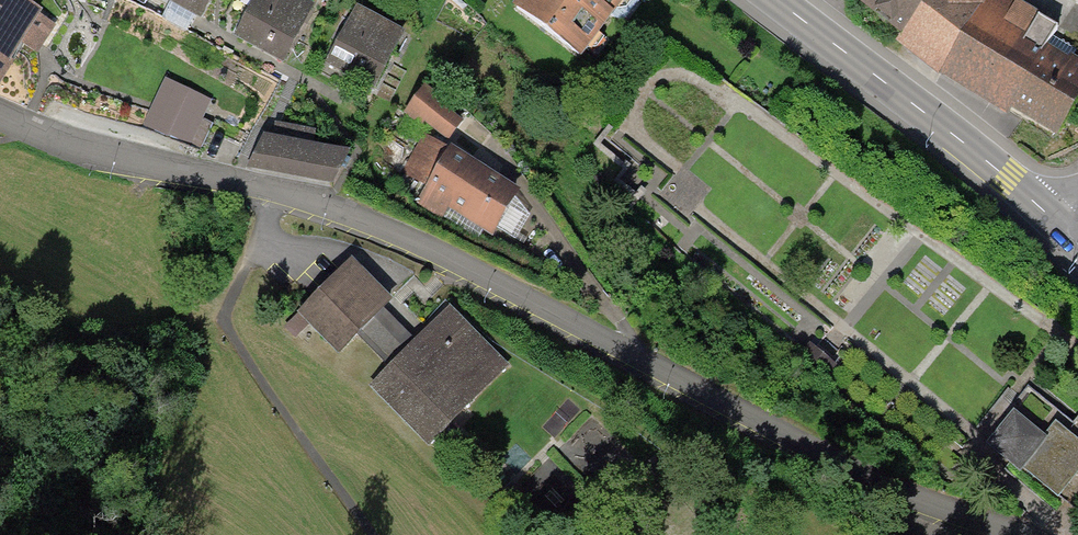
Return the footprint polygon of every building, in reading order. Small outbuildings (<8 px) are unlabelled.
[(27,0),(0,0),(0,55),(9,61),(11,59),(22,43),(37,53),(56,25),(40,14),(42,10),(27,0)] [(200,19),(211,0),(166,0),(200,19)] [(307,0),(253,0),(233,36),(257,49),(283,63),(315,4),(307,0)] [(512,5),(581,56),(623,0),(516,0),(512,5)] [(987,0),(857,0),(901,34),(895,42),(939,75),(987,0)] [(1015,0),(987,0),(939,75),(1007,115),(1011,110),(1056,137),(1077,103),(1077,60),(1073,57),(1077,50),(1053,34),(1057,26),(1015,0)] [(348,77),(373,91),(406,31),(357,4),(324,64),(348,77)] [(11,59),(9,61),(0,55),(0,84),(14,61),(11,59)] [(212,99),(165,78),(143,127),(201,152),(213,124),(203,119),(212,99)] [(444,99),(425,85),(403,113),(421,127),(424,123),(448,142),(464,121),(440,104),(444,99)] [(264,134),(247,168),(332,184),(351,151),(264,134)] [(487,169),(451,146),(449,149),(424,134),(401,170),(427,186),(416,203),(442,219),(448,209),(492,236),(521,190),(487,169)] [(393,301),(352,259),(296,312),(338,354),(358,335),(384,309),(393,301)] [(509,365),(450,305),(415,339),(387,367),(369,385),(428,444),(509,365)] [(415,339),(384,309),(358,335),(387,367),(415,339)] [(1014,410),(986,444),(1020,471),(1023,467),(1059,496),(1077,472),(1077,439),(1056,421),(1044,435),(1014,410)]
